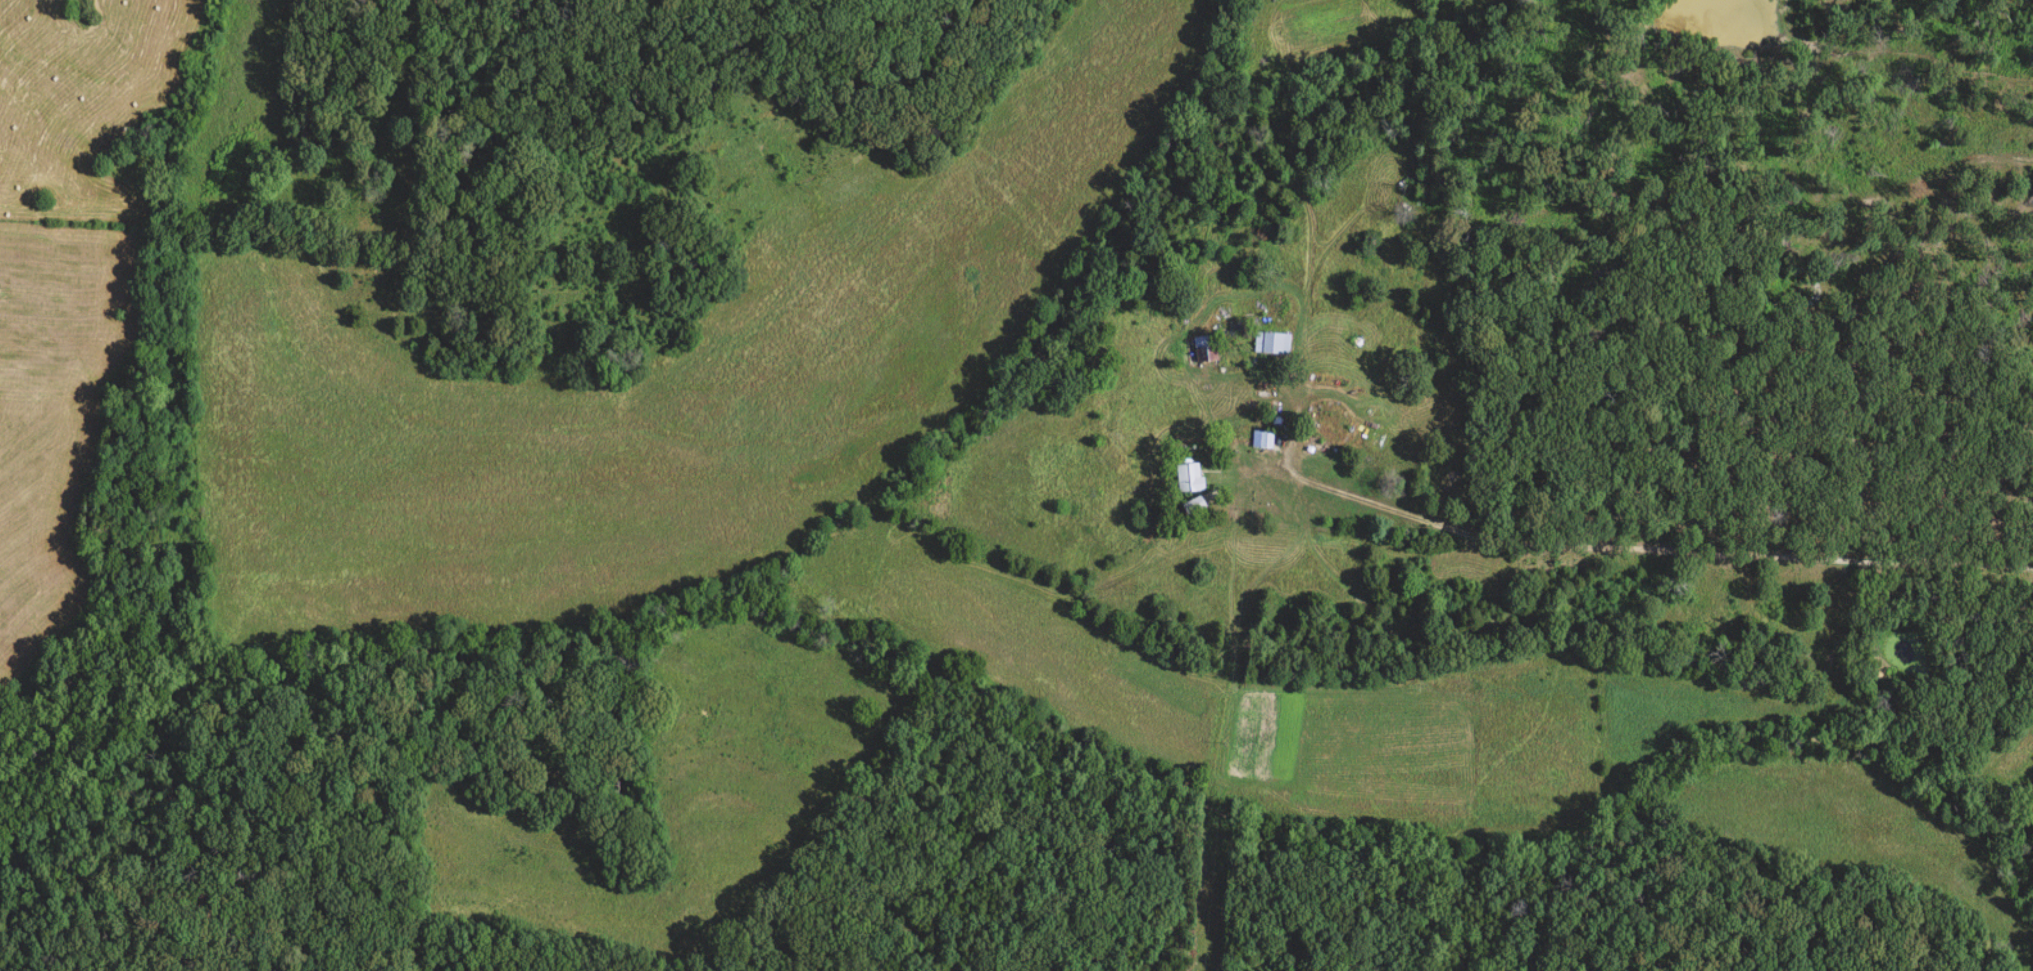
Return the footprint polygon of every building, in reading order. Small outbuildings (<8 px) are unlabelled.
[(1250,354),(1286,354),(1286,333),(1250,333),(1250,354)] [(1202,363),(1217,353),(1207,339),(1193,349),(1202,363)] [(1269,432),(1256,432),(1256,448),(1268,448),(1269,432)] [(1171,492),(1201,492),(1201,476),(1196,476),(1196,464),(1171,464),(1171,492)]
